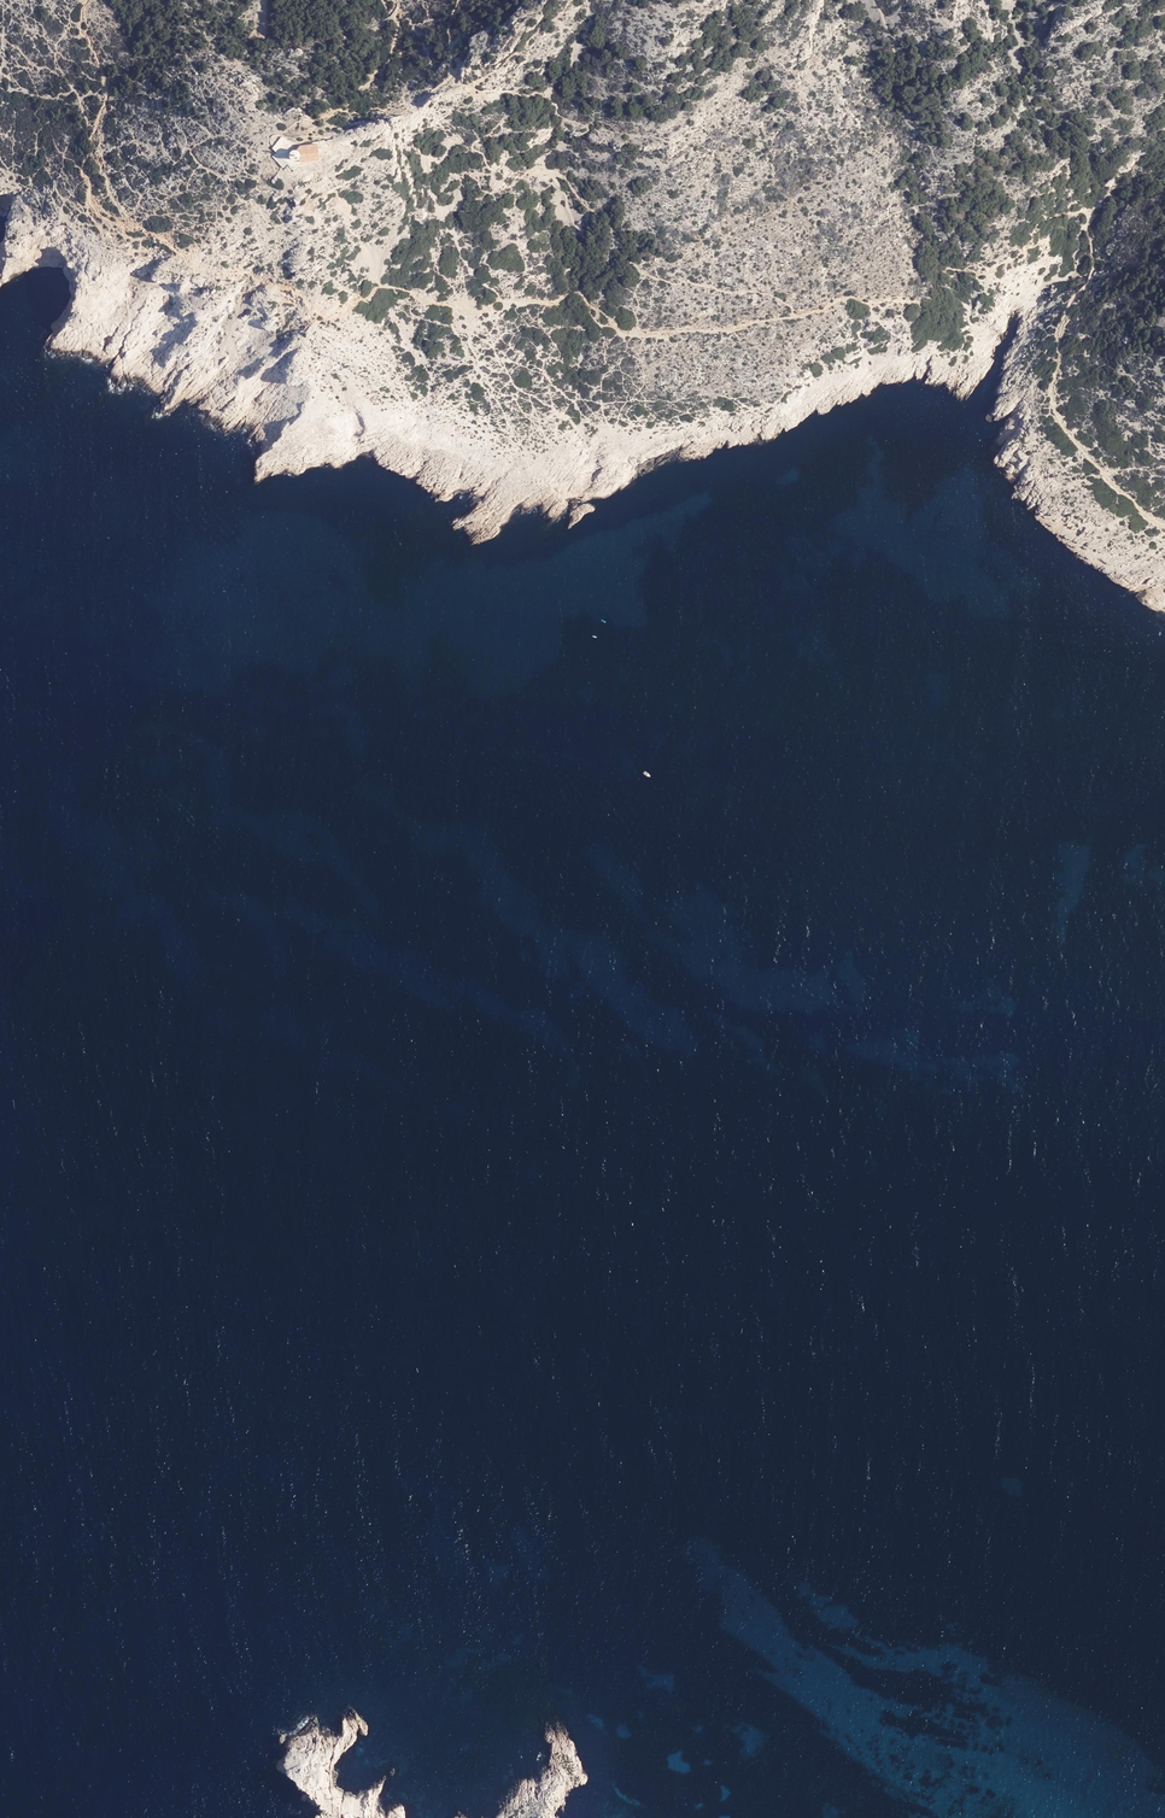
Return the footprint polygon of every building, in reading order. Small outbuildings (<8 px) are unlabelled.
[(417,109),(410,114),(414,119),(421,113),(417,109)] [(317,144),(299,146),(295,150),(293,150),(292,151),(291,151),(289,153),(289,154),(289,156),(289,157),(290,159),(291,160),(293,160),(295,160),(296,160),(297,159),(301,163),(319,161),(317,144)]
